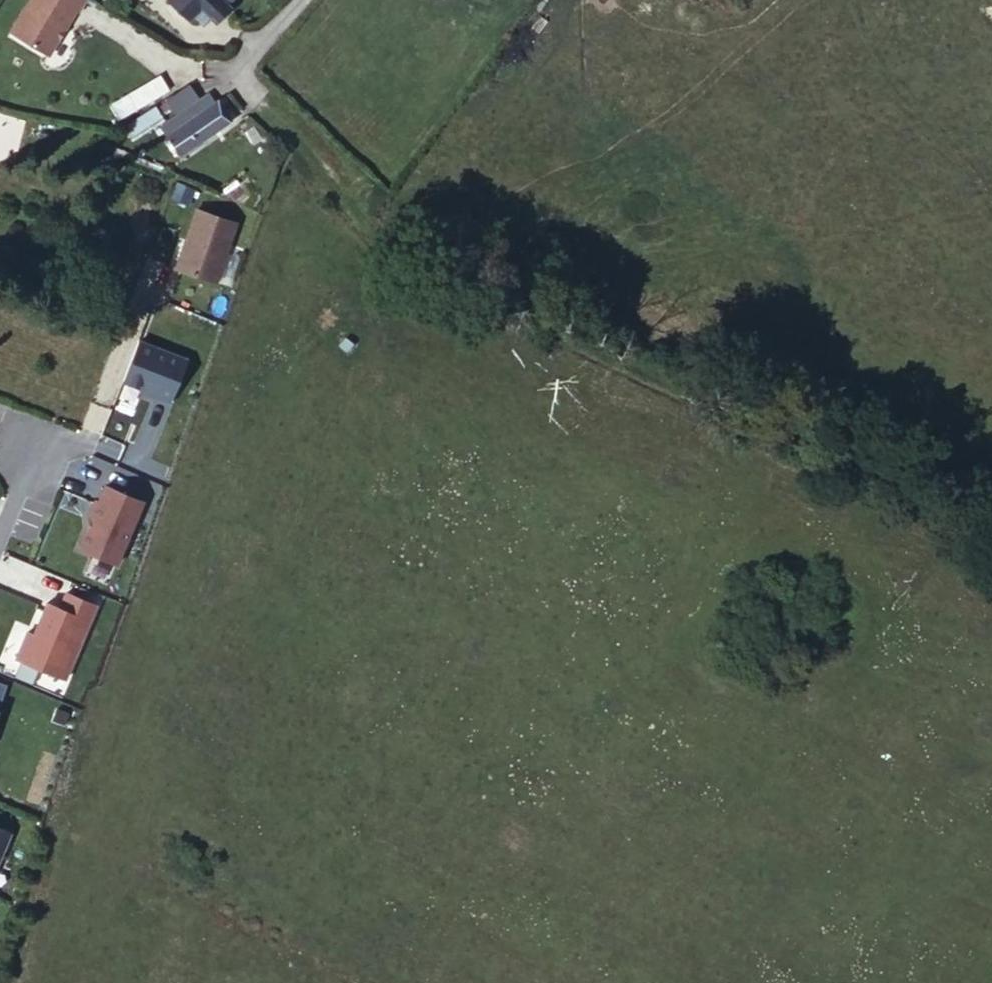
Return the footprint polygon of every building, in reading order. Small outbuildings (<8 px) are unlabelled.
[(0,11),(0,40),(27,56),(54,9),(56,11),(63,0),(7,0),(0,11)] [(172,18),(176,14),(186,22),(194,13),(200,19),(213,6),(210,3),(213,0),(151,0),(172,18)] [(138,78),(86,108),(94,122),(146,92),(138,78)] [(179,99),(167,85),(148,97),(161,115),(169,109),(179,99)] [(212,120),(188,92),(179,99),(169,109),(177,117),(151,139),(169,159),(212,120)] [(143,130),(151,139),(177,117),(169,109),(161,115),(143,130)] [(249,233),(204,223),(191,282),(236,292),(249,233)] [(148,347),(132,387),(180,406),(196,366),(148,347)] [(146,506),(110,491),(104,507),(101,506),(94,522),(97,523),(85,554),(121,568),(146,506)] [(26,647),(85,673),(94,653),(36,628),(26,647)] [(8,725),(0,722),(0,744),(8,725)] [(14,841),(0,835),(0,873),(14,841)]
